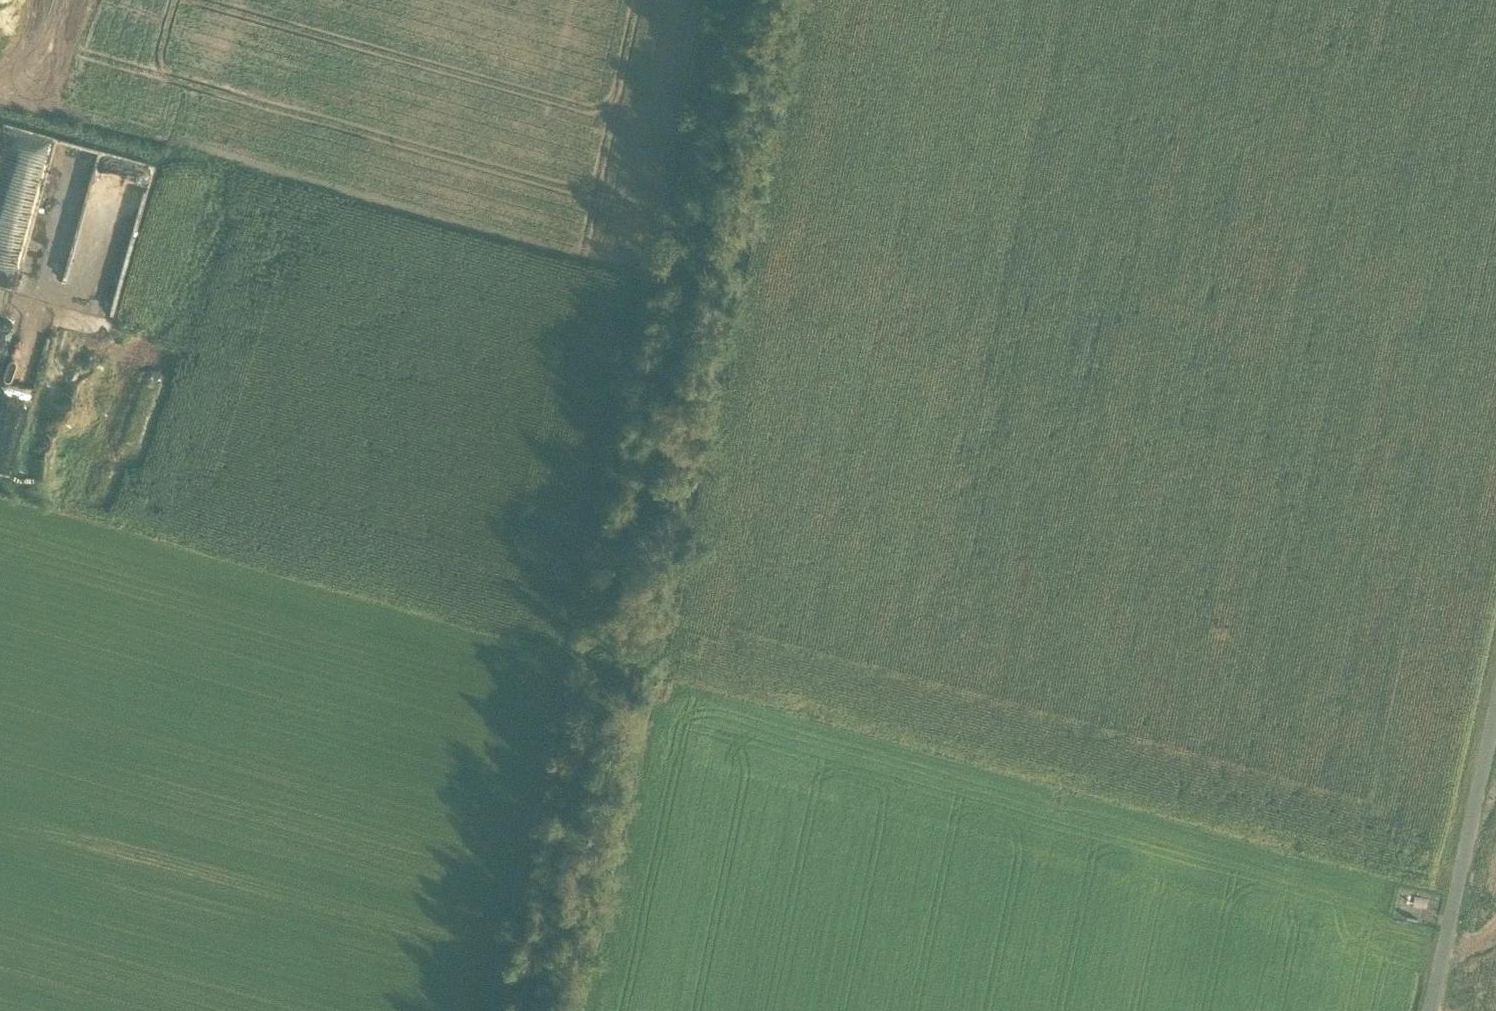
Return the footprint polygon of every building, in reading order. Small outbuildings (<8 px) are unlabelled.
[(0,121),(0,185),(4,185),(9,149),(16,147),(18,135),(44,127),(0,121)] [(48,334),(10,323),(0,359),(0,425),(3,426),(1,434),(19,439),(48,334)]
